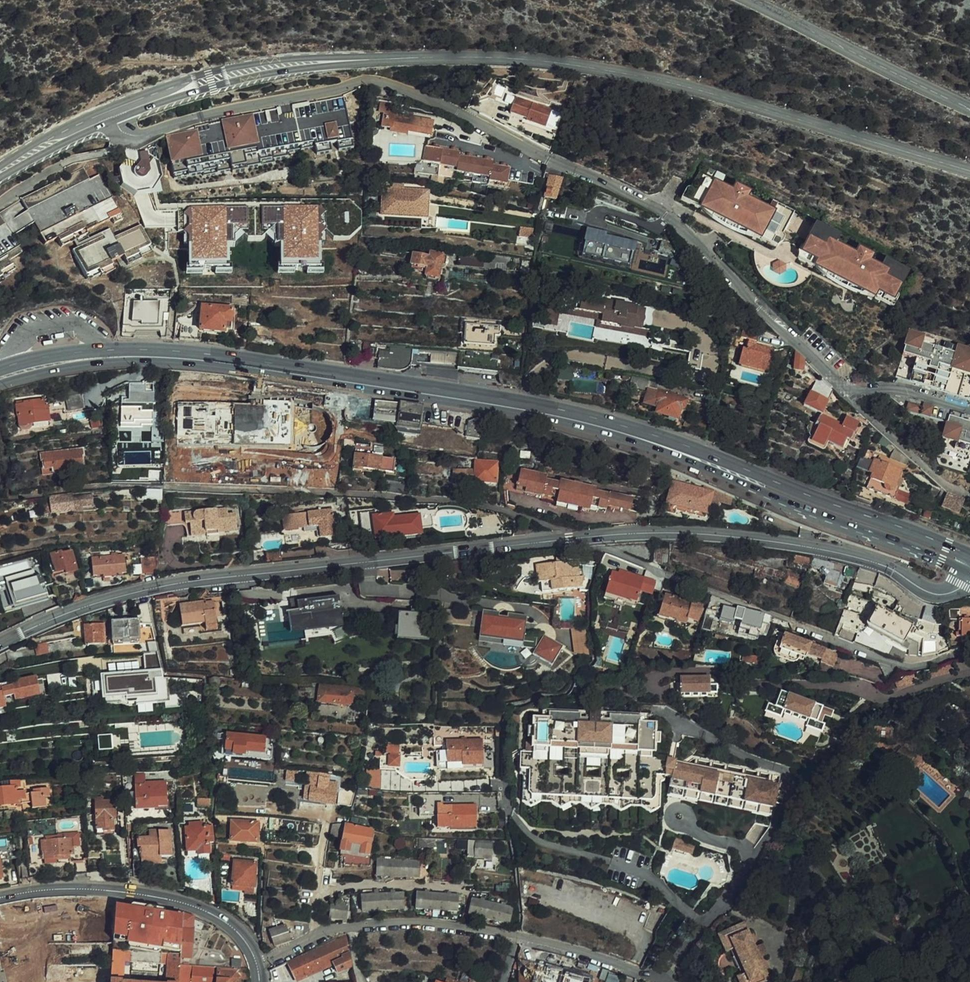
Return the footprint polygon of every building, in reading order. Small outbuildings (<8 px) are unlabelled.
[(505,104),(508,96),(510,88),(496,83),(491,99),(505,104)] [(516,99),(508,96),(505,104),(513,107),(516,99)] [(198,158),(171,162),(173,173),(186,171),(186,175),(202,172),(214,170),(214,174),(230,172),(245,169),(258,167),(258,163),(272,161),(299,157),(299,152),(316,150),(317,158),(328,156),(325,137),(333,135),(337,155),(354,153),(345,98),(306,104),(308,118),(296,119),(294,107),(277,110),(280,123),(267,126),(265,113),(250,116),(250,119),(193,128),(194,133),(198,158)] [(551,111),(516,99),(513,107),(511,113),(527,119),(526,122),(544,129),(551,111)] [(308,118),(306,104),(294,107),(296,119),(308,118)] [(395,106),(381,104),(380,113),(386,114),(384,130),(428,137),(431,123),(398,117),(397,115),(394,115),(395,106)] [(280,123),(277,110),(265,113),(267,126),(280,123)] [(168,137),(168,140),(171,162),(198,158),(194,133),(177,136),(168,137)] [(457,153),(426,148),(423,148),(421,165),(455,170),(457,157),(457,153)] [(491,162),(457,157),(455,170),(455,173),(489,179),(490,167),(491,162)] [(508,169),(490,167),(489,179),(488,183),(505,185),(508,169)] [(785,244),(788,238),(791,232),(799,214),(778,203),(774,211),(753,201),(756,194),(742,187),(739,193),(726,187),(729,179),(706,168),(695,191),(692,197),(738,221),(769,236),(785,244)] [(120,214),(100,177),(89,183),(83,172),(32,199),(5,214),(0,217),(0,271),(11,264),(9,261),(22,253),(19,248),(14,239),(34,228),(39,237),(45,248),(58,242),(61,248),(75,241),(89,234),(87,231),(112,218),(120,214)] [(145,173),(122,174),(122,182),(128,182),(129,192),(138,191),(138,186),(146,186),(145,173)] [(544,194),(544,197),(555,199),(559,179),(548,176),(545,189),(549,190),(550,191),(549,195),(547,195),(544,194)] [(423,190),(395,188),(395,191),(384,190),(382,211),(403,213),(402,215),(421,217),(423,190)] [(766,242),(769,236),(738,221),(692,197),(695,191),(692,190),(690,190),(688,192),(684,201),(766,242)] [(566,203),(553,200),(551,209),(564,212),(566,203)] [(248,229),(248,207),(186,208),(188,266),(230,265),(229,245),(234,245),(234,230),(248,229)] [(280,269),(323,268),(322,207),(263,209),(263,226),(279,226),(280,269)] [(123,219),(120,214),(112,218),(115,224),(123,219)] [(822,224),(813,243),(810,249),(807,255),(854,278),(898,300),(901,293),(913,269),(891,259),(888,266),(876,261),(879,254),(864,246),(861,252),(841,243),(845,235),(822,224)] [(144,225),(111,239),(107,240),(105,235),(78,246),(90,274),(103,268),(117,262),(115,258),(128,253),(130,257),(144,251),(143,249),(152,245),(144,225)] [(533,239),(535,229),(522,226),(520,236),(533,239)] [(19,248),(39,237),(34,228),(14,239),(19,248)] [(606,234),(588,229),(582,256),(629,267),(635,244),(605,237),(606,234)] [(90,237),(89,234),(75,241),(77,247),(78,246),(105,235),(107,240),(111,239),(107,230),(90,237)] [(791,232),(788,238),(790,241),(787,246),(792,245),(796,246),(800,248),(803,252),(804,255),(807,248),(810,249),(813,243),(791,232)] [(790,241),(788,238),(785,244),(769,236),(766,242),(782,250),(787,246),(790,241)] [(673,245),(662,241),(658,252),(673,258),(673,245)] [(807,248),(804,255),(804,261),(898,307),(903,296),(901,293),(898,300),(854,278),(807,255),(810,249),(807,248)] [(147,257),(144,251),(130,257),(132,263),(147,257)] [(426,269),(426,274),(425,278),(438,280),(441,265),(447,266),(449,256),(430,252),(429,258),(413,255),(411,266),(426,269)] [(495,262),(496,256),(459,252),(458,266),(494,270),(495,262)] [(519,258),(496,256),(495,262),(509,264),(510,262),(518,263),(519,258)] [(521,273),(532,275),(534,260),(522,259),(521,273)] [(103,268),(106,273),(106,276),(120,270),(117,262),(103,268)] [(11,264),(0,271),(0,277),(13,269),(11,264)] [(103,268),(90,274),(92,279),(106,273),(103,268)] [(634,330),(634,328),(637,307),(637,306),(578,296),(576,308),(602,312),(601,322),(619,325),(618,328),(634,330)] [(264,298),(233,297),(232,304),(250,306),(251,301),(264,302),(264,298)] [(558,303),(546,301),(543,319),(555,321),(558,303)] [(159,303),(135,303),(133,326),(158,326),(159,303)] [(182,325),(180,340),(190,341),(200,342),(201,332),(225,335),(225,330),(226,323),(232,324),(232,310),(203,307),(201,327),(182,325)] [(637,307),(634,328),(639,329),(643,309),(637,307)] [(287,310),(271,309),(270,318),(287,320),(287,310)] [(500,332),(500,328),(466,325),(465,345),(494,347),(495,337),(499,338),(500,332)] [(743,350),(739,367),(768,374),(774,351),(756,346),(759,334),(743,330),(741,339),(749,341),(746,351),(743,350)] [(700,344),(713,347),(716,337),(702,333),(700,344)] [(672,336),(653,334),(652,342),(670,345),(672,336)] [(696,337),(690,335),(688,350),(704,352),(696,337)] [(908,337),(896,377),(969,399),(969,355),(908,337)] [(358,340),(356,356),(368,358),(371,341),(358,340)] [(371,341),(368,358),(376,359),(378,342),(371,341)] [(381,345),(379,357),(398,360),(416,362),(418,350),(381,345)] [(801,359),(792,350),(785,369),(797,372),(801,359)] [(504,376),(505,372),(458,367),(457,369),(504,376)] [(570,369),(557,367),(555,380),(568,382),(570,369)] [(298,427),(301,393),(302,388),(230,377),(181,372),(178,396),(175,420),(269,430),(270,424),(291,426),(298,427)] [(517,379),(498,377),(499,382),(502,386),(516,388),(517,379)] [(659,382),(632,377),(631,385),(656,391),(656,389),(664,390),(666,384),(659,382)] [(81,388),(65,390),(69,410),(84,408),(81,388)] [(129,401),(121,402),(121,415),(130,415),(130,416),(144,416),(144,415),(151,416),(153,414),(153,404),(155,404),(155,393),(146,392),(146,389),(129,389),(129,394),(129,401)] [(664,417),(661,427),(674,431),(680,411),(684,409),(687,401),(659,392),(656,399),(660,403),(658,407),(656,414),(664,417)] [(803,406),(824,414),(829,399),(809,392),(803,406)] [(716,401),(717,395),(707,393),(706,399),(716,401)] [(45,410),(44,406),(43,399),(24,402),(24,403),(16,405),(19,427),(23,430),(28,429),(31,425),(50,421),(48,410),(45,410)] [(345,406),(344,419),(350,423),(373,426),(395,429),(394,434),(420,438),(422,422),(432,424),(431,426),(436,426),(436,424),(444,425),(446,426),(446,428),(451,428),(451,427),(460,428),(460,431),(466,438),(479,440),(483,419),(357,400),(345,406)] [(934,406),(924,404),(921,416),(931,419),(934,406)] [(921,408),(909,405),(907,412),(918,415),(921,408)] [(311,406),(310,428),(325,429),(327,408),(311,406)] [(89,411),(84,412),(84,414),(88,414),(89,422),(91,429),(98,428),(97,409),(96,410),(94,410),(91,410),(89,410),(89,411)] [(827,417),(821,415),(816,426),(818,427),(811,443),(824,449),(827,444),(842,449),(845,441),(850,443),(858,424),(846,419),(843,426),(827,420),(827,417)] [(950,416),(940,451),(967,460),(969,456),(969,451),(969,422),(950,416)] [(270,424),(269,430),(309,435),(310,428),(298,427),(291,426),(270,424)] [(395,429),(373,426),(372,431),(394,434),(395,429)] [(878,435),(874,440),(889,455),(894,450),(878,435)] [(342,439),(341,446),(353,447),(354,441),(342,439)] [(178,454),(177,469),(190,469),(191,468),(219,468),(219,444),(186,444),(186,454),(178,454)] [(320,448),(290,447),(290,470),(320,470),(320,448)] [(371,457),(382,458),(383,448),(373,447),(371,457)] [(83,450),(40,454),(41,461),(43,461),(44,474),(84,470),(82,457),(84,457),(83,450)] [(771,451),(767,464),(772,466),(777,467),(781,455),(771,451)] [(908,462),(894,452),(891,460),(906,468),(908,462)] [(395,460),(382,458),(371,457),(355,455),(353,468),(393,474),(395,460)] [(475,471),(452,470),(451,486),(461,487),(465,483),(465,481),(496,483),(497,462),(475,461),(475,471)] [(875,469),(873,475),(867,489),(894,500),(894,499),(898,490),(902,481),(899,480),(902,472),(874,461),(872,467),(875,469)] [(565,484),(560,483),(547,480),(548,475),(521,468),(516,491),(543,497),(543,496),(550,498),(550,497),(558,499),(557,504),(589,511),(597,513),(597,512),(604,513),(605,510),(613,512),(613,510),(622,512),(622,510),(631,512),(634,499),(610,493),(610,495),(596,492),(591,490),(591,488),(566,482),(565,484)] [(674,510),(681,482),(673,480),(670,492),(675,493),(672,503),(667,502),(666,508),(674,510)] [(389,481),(386,494),(396,494),(405,495),(406,483),(389,481)] [(704,488),(681,482),(674,510),(706,518),(711,502),(713,494),(704,491),(704,488)] [(489,487),(475,486),(474,499),(488,500),(489,487)] [(909,495),(898,490),(894,499),(906,504),(909,495)] [(730,507),(733,499),(718,492),(714,491),(713,494),(711,502),(730,507)] [(73,494),(50,496),(52,514),(75,512),(74,507),(81,506),(80,495),(73,496),(73,494)] [(964,503),(947,495),(940,510),(957,518),(964,503)] [(345,498),(337,497),(336,505),(342,505),(342,513),(346,512),(345,498)] [(589,511),(557,504),(556,507),(578,513),(578,512),(588,514),(589,511)] [(227,509),(185,513),(186,521),(190,521),(192,536),(237,531),(235,514),(228,515),(227,509)] [(284,530),(305,528),(319,526),(320,532),(321,538),(335,537),(331,510),(283,516),(284,530)] [(932,512),(924,510),(921,518),(929,521),(932,512)] [(377,511),(360,513),(362,532),(367,531),(368,534),(371,536),(388,535),(389,538),(419,535),(422,531),(422,528),(434,527),(432,514),(393,518),(392,515),(377,516),(377,511)] [(838,541),(819,534),(819,543),(822,544),(824,545),(836,547),(838,541)] [(652,562),(667,568),(669,550),(654,548),(652,562)] [(62,562),(65,571),(65,574),(76,572),(71,551),(61,553),(60,551),(50,554),(53,565),(62,562)] [(124,556),(118,556),(110,557),(102,557),(101,552),(91,552),(93,576),(104,576),(104,577),(114,576),(114,574),(126,574),(124,556)] [(158,567),(158,556),(141,558),(141,568),(158,567)] [(803,565),(810,567),(813,560),(796,557),(793,563),(802,567),(803,565)] [(469,559),(460,560),(461,568),(470,567),(469,559)] [(810,567),(809,568),(818,572),(818,573),(818,576),(820,577),(821,578),(824,578),(825,580),(825,583),(836,587),(840,575),(831,572),(835,563),(813,559),(813,560),(810,567)] [(578,561),(546,565),(548,581),(553,581),(555,591),(583,587),(585,576),(580,577),(578,561)] [(54,573),(65,571),(62,562),(53,565),(54,573)] [(548,581),(546,565),(539,566),(541,583),(548,581)] [(766,567),(765,571),(768,571),(767,574),(786,580),(788,573),(766,567)] [(768,571),(765,571),(758,569),(753,580),(763,583),(767,574),(768,571)] [(868,586),(873,574),(868,572),(859,570),(854,585),(868,586)] [(788,571),(788,573),(786,580),(785,583),(798,588),(802,575),(788,571)] [(639,593),(652,597),(653,591),(656,584),(625,575),(624,577),(617,574),(611,572),(608,581),(606,588),(604,593),(627,600),(628,599),(636,601),(639,593)] [(20,592),(22,601),(43,595),(37,576),(9,583),(12,594),(20,592)] [(548,581),(541,583),(542,592),(555,591),(553,581),(548,581)] [(74,586),(77,601),(87,597),(84,583),(74,586)] [(656,584),(653,591),(661,594),(663,587),(656,584)] [(14,603),(22,601),(20,592),(12,594),(14,603)] [(687,620),(697,623),(702,606),(683,601),(685,594),(680,592),(678,598),(665,595),(658,617),(665,619),(665,620),(675,622),(675,623),(685,626),(687,620)] [(634,608),(636,601),(628,599),(627,600),(604,593),(603,598),(634,608)] [(291,612),(293,627),(294,637),(306,635),(306,640),(331,637),(337,651),(350,645),(343,627),(342,616),(343,616),(343,613),(341,613),(339,597),(298,602),(299,612),(291,612)] [(217,621),(225,621),(224,599),(216,599),(217,621)] [(290,600),(291,612),(299,612),(298,602),(297,599),(290,600)] [(205,622),(205,626),(216,624),(213,601),(180,605),(182,625),(205,622)] [(925,609),(907,603),(903,614),(918,619),(916,626),(918,627),(918,630),(933,634),(934,632),(940,631),(938,610),(926,607),(925,609)] [(152,625),(148,605),(136,608),(137,611),(133,612),(136,622),(113,623),(114,645),(138,643),(137,625),(152,625)] [(765,616),(766,615),(737,607),(736,611),(723,607),(720,617),(741,622),(740,629),(749,631),(747,637),(758,640),(759,635),(766,637),(768,627),(765,626),(765,624),(764,623),(765,616)] [(882,631),(880,636),(906,650),(906,656),(916,656),(917,644),(907,638),(913,626),(877,607),(868,624),(882,631)] [(864,616),(849,610),(842,628),(857,634),(864,616)] [(497,614),(481,613),(479,641),(492,642),(492,639),(505,639),(504,646),(523,647),(525,615),(506,614),(505,618),(497,617),(497,614)] [(703,630),(711,632),(715,616),(707,613),(703,630)] [(430,616),(399,614),(397,641),(429,643),(430,616)] [(969,632),(969,620),(959,620),(959,631),(961,631),(969,632)] [(105,644),(104,624),(84,626),(86,645),(105,644)] [(866,629),(880,636),(882,631),(868,624),(866,629)] [(580,653),(579,644),(586,643),(585,630),(572,631),(574,654),(580,653)] [(821,662),(825,650),(785,634),(783,638),(779,651),(799,659),(801,660),(803,655),(806,657),(821,662)] [(545,635),(531,653),(549,666),(562,649),(545,635)] [(779,651),(783,638),(779,636),(774,650),(779,651)] [(923,640),(925,655),(940,652),(939,639),(923,640)] [(148,642),(150,653),(157,652),(156,647),(155,642),(148,642)] [(47,643),(39,644),(40,653),(48,652),(47,643)] [(799,659),(779,651),(774,650),(774,653),(775,657),(777,660),(782,662),(787,663),(793,663),(799,659)] [(837,655),(825,650),(821,662),(833,667),(837,655)] [(150,653),(141,653),(143,674),(159,673),(157,652),(150,653)] [(860,678),(880,683),(883,671),(863,666),(860,678)] [(159,673),(143,674),(89,678),(90,698),(101,697),(102,704),(124,703),(123,697),(134,696),(134,705),(163,704),(163,709),(164,713),(176,712),(176,698),(167,698),(163,699),(162,684),(160,684),(159,673)] [(0,685),(0,710),(6,709),(5,703),(40,695),(36,677),(0,685)] [(711,694),(711,684),(711,678),(683,677),(683,693),(711,694)] [(353,691),(352,695),(370,697),(370,690),(317,684),(317,688),(322,688),(353,691)] [(320,702),(352,706),(352,695),(353,691),(322,688),(320,702)] [(820,713),(822,707),(782,691),(775,707),(785,710),(782,718),(807,728),(809,721),(821,725),(825,715),(820,713)] [(101,697),(90,698),(90,702),(98,702),(99,708),(122,707),(124,710),(163,709),(163,704),(134,705),(124,706),(124,703),(102,704),(101,697)] [(785,710),(775,707),(768,704),(766,712),(782,718),(785,710)] [(834,712),(822,707),(820,713),(825,715),(832,718),(834,712)] [(596,717),(552,716),(552,720),(536,719),(535,728),(536,728),(536,745),(528,745),(528,754),(523,754),(522,770),(530,770),(529,797),(541,798),(552,798),(561,798),(572,799),(582,799),(592,800),(602,800),(612,801),(621,801),(631,801),(641,802),(652,802),(655,802),(656,793),(657,778),(668,779),(669,761),(657,760),(659,728),(643,726),(644,721),(608,718),(596,717)] [(825,727),(821,725),(809,721),(807,728),(822,734),(825,727)] [(269,737),(226,734),(225,739),(224,751),(232,751),(233,755),(263,757),(264,747),(265,743),(268,743),(269,737)] [(191,739),(182,740),(183,751),(192,750),(191,739)] [(481,741),(445,742),(446,751),(446,769),(446,771),(483,769),(481,741)] [(386,744),(386,752),(398,753),(398,745),(386,744)] [(438,769),(446,769),(446,751),(438,751),(438,769)] [(379,769),(394,770),(395,754),(380,753),(379,769)] [(229,780),(275,779),(274,760),(229,761),(229,780)] [(778,785),(669,761),(668,779),(672,777),(668,796),(772,816),(778,785)] [(286,783),(309,786),(316,787),(317,775),(305,774),(287,773),(286,783)] [(308,800),(335,804),(337,790),(330,789),(331,777),(317,775),(316,787),(309,786),(308,800)] [(365,775),(364,786),(376,787),(377,777),(365,775)] [(666,781),(668,779),(657,778),(656,793),(661,795),(661,783),(666,781)] [(0,788),(0,807),(8,806),(23,804),(22,794),(16,795),(16,787),(19,787),(19,781),(9,782),(10,787),(1,788),(0,788)] [(165,782),(145,783),(145,786),(134,786),(135,810),(157,809),(157,807),(167,807),(165,782)] [(33,793),(22,794),(23,804),(31,803),(32,810),(46,808),(45,798),(49,797),(48,788),(33,790),(33,793)] [(661,807),(661,795),(656,793),(655,802),(652,802),(652,813),(661,807)] [(529,797),(522,797),(522,805),(529,809),(541,804),(541,798),(529,797)] [(552,798),(552,805),(561,810),(561,798),(552,798)] [(561,798),(561,810),(572,805),(572,799),(561,798)] [(114,836),(113,821),(110,821),(109,812),(115,812),(114,801),(102,802),(102,799),(94,799),(97,838),(114,836)] [(592,800),(582,799),(582,805),(592,811),(592,800)] [(602,800),(592,800),(592,811),(601,806),(602,800)] [(612,807),(621,812),(621,801),(612,801),(612,807)] [(621,812),(631,807),(631,801),(621,801),(621,812)] [(641,807),(652,813),(652,802),(641,802),(641,807)] [(477,807),(427,807),(428,817),(436,817),(436,828),(477,828),(477,807)] [(269,821),(267,823),(266,825),(267,827),(269,829),(272,829),(274,828),(275,826),(274,823),(272,821),(269,821)] [(208,836),(209,836),(208,827),(201,827),(201,823),(189,823),(189,827),(186,828),(186,830),(184,830),(185,836),(186,836),(187,851),(198,851),(198,855),(209,855),(208,843),(208,836)] [(257,824),(232,823),(231,842),(256,844),(257,824)] [(373,831),(347,825),(344,831),(340,852),(368,857),(373,831)] [(141,865),(142,878),(148,880),(148,865),(161,864),(161,858),(171,858),(170,831),(159,831),(159,838),(150,839),(137,839),(137,848),(141,848),(141,865)] [(73,860),(72,840),(59,841),(59,836),(55,837),(55,841),(41,842),(41,851),(45,851),(45,856),(46,861),(42,861),(42,865),(57,864),(57,861),(68,860),(73,860)] [(672,848),(679,850),(687,853),(693,855),(696,845),(676,838),(672,848)] [(405,848),(406,844),(403,840),(400,839),(396,840),(394,842),(393,846),(395,849),(399,851),(402,851),(405,848)] [(492,843),(476,842),(474,858),(491,860),(492,843)] [(368,857),(340,852),(340,865),(369,867),(370,857),(368,857)] [(100,857),(87,857),(87,861),(88,873),(101,873),(100,857)] [(78,874),(88,874),(88,873),(87,861),(77,861),(78,874)] [(419,862),(377,861),(376,877),(418,879),(419,862)] [(256,865),(245,863),(235,862),(234,862),(232,887),(244,888),(244,895),(253,896),(256,865)] [(22,879),(29,878),(29,874),(28,866),(28,863),(21,863),(22,879)] [(29,874),(29,878),(39,877),(38,865),(28,866),(29,874)] [(199,898),(209,901),(208,886),(198,886),(199,898)] [(458,896),(417,893),(415,909),(456,912),(458,896)] [(402,894),(361,895),(362,913),(403,911),(402,894)] [(472,900),(468,916),(509,925),(512,909),(472,900)] [(183,924),(184,914),(177,912),(160,909),(117,902),(114,945),(114,950),(124,951),(124,941),(136,941),(137,927),(172,933),(171,954),(181,955),(183,924)] [(346,923),(346,912),(347,905),(330,903),(328,920),(346,923)] [(107,907),(106,909),(105,911),(106,913),(108,914),(110,915),(113,914),(114,912),(114,909),(112,907),(110,906),(107,907)] [(193,930),(194,917),(188,915),(184,914),(183,924),(181,955),(181,958),(192,959),(194,931),(193,930)] [(732,941),(748,933),(744,924),(719,935),(723,945),(732,941)] [(285,926),(269,931),(275,947),(290,942),(285,926)] [(768,975),(760,958),(755,949),(748,933),(732,941),(736,949),(747,974),(750,981),(752,981),(768,975)] [(352,967),(347,936),(325,946),(288,962),(296,981),(333,964),(338,974),(352,967)] [(727,953),(736,949),(732,941),(723,945),(727,953)] [(114,950),(114,945),(80,945),(59,944),(59,955),(113,955),(114,950)] [(660,950),(655,947),(651,955),(656,957),(660,950)] [(755,949),(760,958),(765,956),(760,947),(755,949)] [(181,958),(181,955),(171,954),(162,954),(124,951),(114,950),(113,955),(113,962),(111,981),(179,981),(180,966),(181,958)] [(113,962),(99,962),(48,962),(48,981),(111,981),(113,962)] [(788,981),(803,981),(808,969),(795,964),(788,981)] [(180,966),(179,981),(213,981),(214,968),(180,966)] [(249,969),(246,969),(237,969),(237,971),(218,970),(217,981),(241,981),(241,979),(251,979),(251,978),(249,969)] [(747,974),(738,978),(740,981),(750,981),(747,974)]
